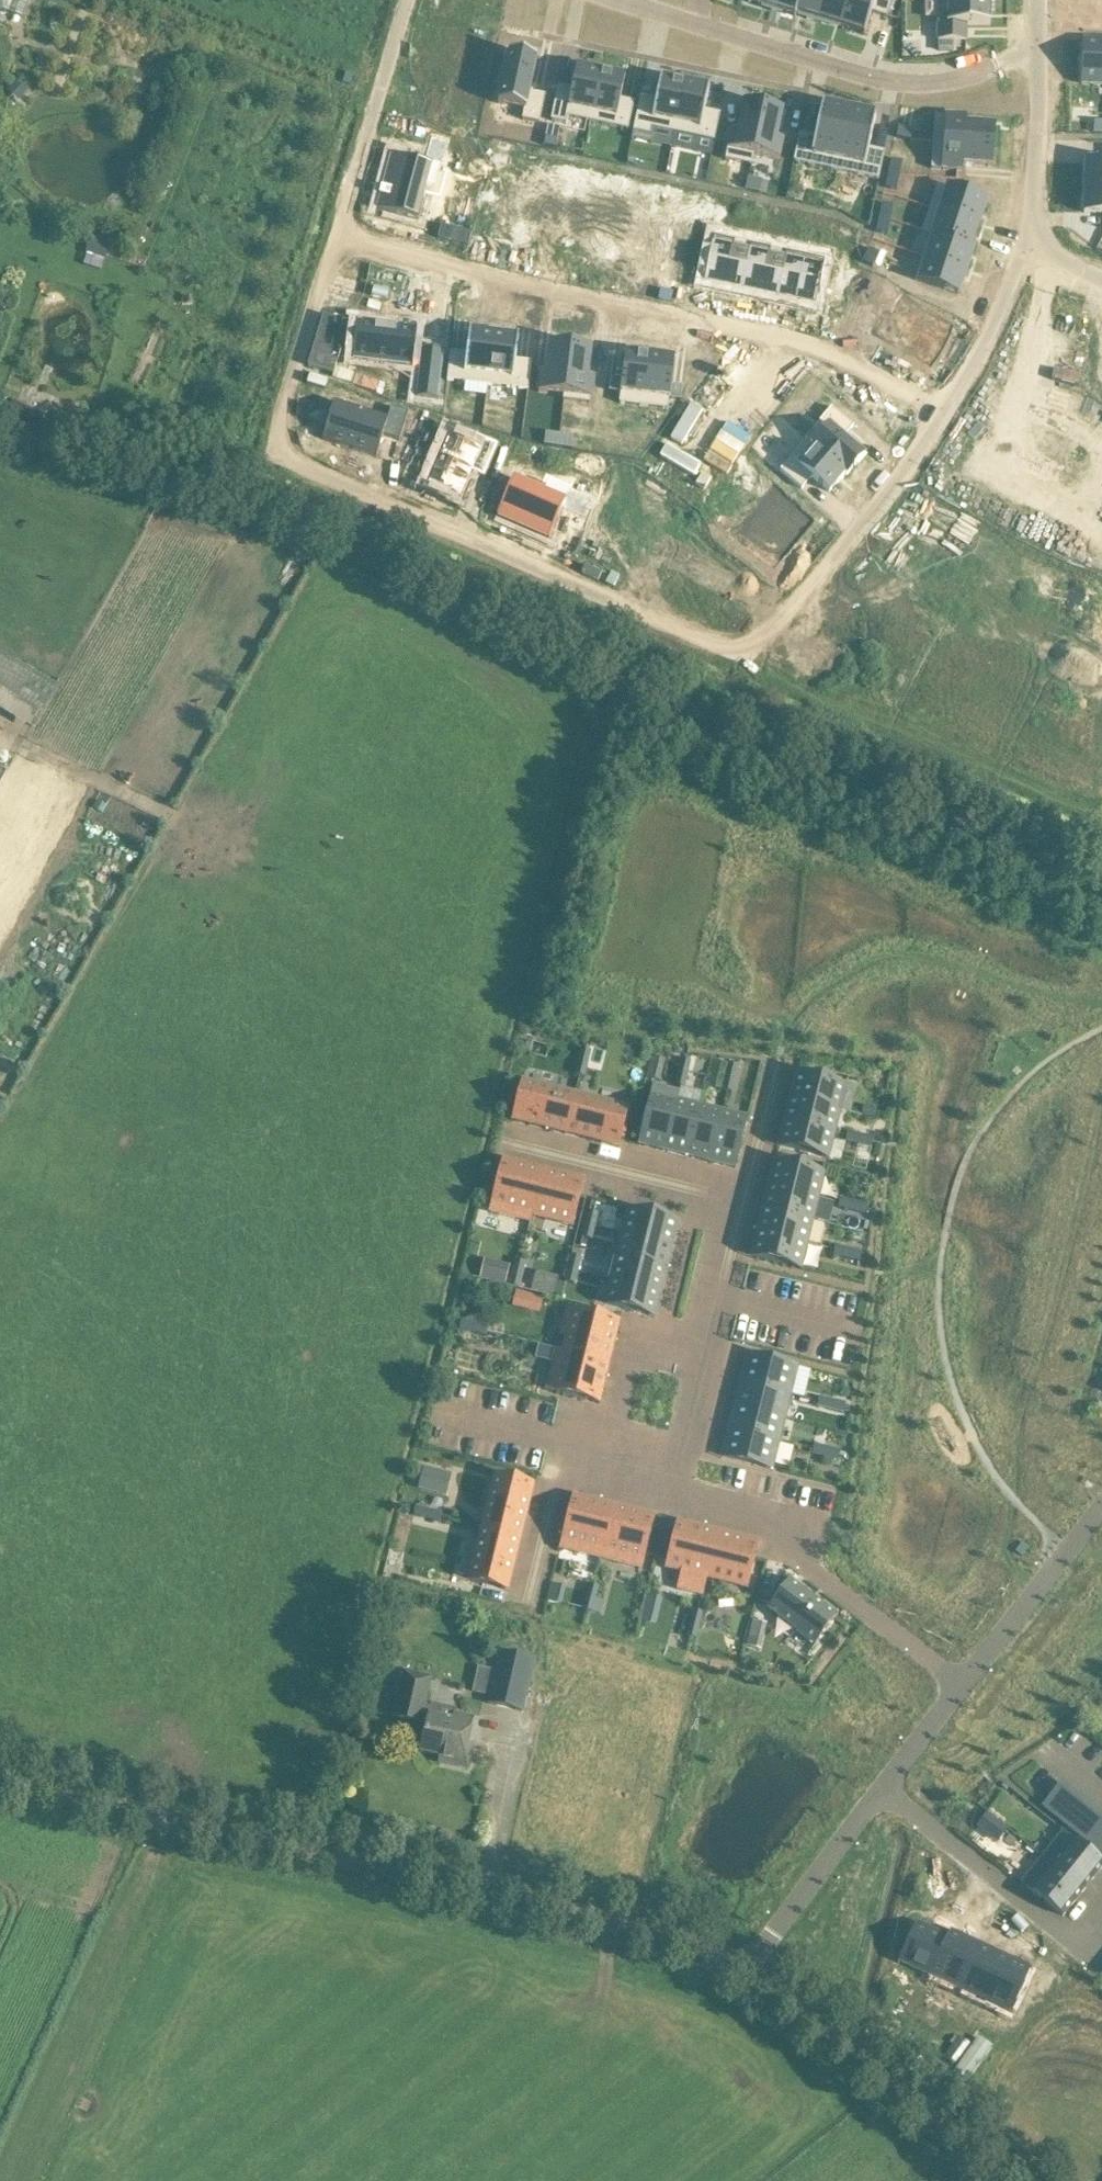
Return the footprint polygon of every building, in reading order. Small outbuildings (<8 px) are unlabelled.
[(1,8),(31,14),(34,0),(3,0),(1,8)] [(749,2),(750,3),(751,2),(772,8),(775,0),(749,0),(749,2)] [(772,8),(795,15),(794,16),(795,16),(800,0),(775,0),(772,8)] [(795,16),(796,17),(797,13),(808,16),(807,19),(818,23),(825,0),(800,0),(795,16)] [(818,23),(830,26),(830,23),(842,26),(850,0),(825,0),(818,23)] [(842,26),(864,33),(863,35),(865,35),(872,12),(887,17),(892,0),(850,0),(842,26)] [(938,0),(938,41),(966,41),(966,25),(990,25),(990,23),(989,23),(989,12),(992,12),(992,0),(938,0)] [(1081,84),(1101,85),(1101,41),(1083,40),(1081,84)] [(509,53),(498,104),(524,109),(521,120),(539,123),(545,96),(529,92),(536,58),(509,53)] [(558,86),(551,121),(567,124),(568,117),(591,122),(602,69),(590,67),(590,69),(577,67),(572,90),(558,86)] [(602,69),(591,122),(629,130),(634,102),(621,99),(625,77),(602,72),(603,69),(602,69)] [(640,97),(633,131),(651,135),(652,128),(675,133),(686,80),(674,78),(674,81),(663,78),(663,77),(661,77),(656,101),(640,97)] [(686,80),(675,133),(714,141),(720,114),(704,110),(709,87),(708,86),(708,88),(697,86),(698,83),(686,80)] [(732,130),(726,160),(751,165),(764,107),(744,103),(738,131),(732,130)] [(800,134),(794,161),(836,171),(849,109),(823,103),(815,137),(800,134)] [(764,107),(751,165),(752,166),(755,155),(779,161),(783,140),(777,139),(783,111),(764,107)] [(849,109),(836,171),(879,180),(885,152),(869,149),(876,115),(849,109)] [(935,116),(933,142),(994,147),(995,127),(966,125),(966,118),(935,116)] [(1094,133),(1101,134),(1101,122),(1094,122),(1094,133)] [(899,127),(897,138),(911,141),(913,130),(899,127)] [(432,137),(425,164),(432,165),(431,167),(440,169),(448,141),(432,137)] [(933,142),(931,169),(953,171),(963,171),(963,165),(992,167),(994,147),(933,142)] [(392,154),(378,209),(418,220),(427,185),(418,182),(423,162),(392,154)] [(1085,189),(1101,190),(1101,165),(1087,164),(1085,189)] [(889,174),(886,188),(897,190),(900,176),(889,174)] [(631,176),(629,186),(643,189),(645,179),(631,176)] [(734,176),(732,186),(746,189),(749,179),(734,176)] [(645,179),(643,189),(657,192),(659,182),(645,179)] [(749,179),(746,189),(760,192),(762,182),(749,179)] [(931,207),(930,209),(979,225),(986,201),(938,186),(931,207)] [(493,188),(487,215),(501,218),(497,241),(521,246),(531,196),(493,188)] [(1084,213),(1101,215),(1101,190),(1085,189),(1084,213)] [(531,196),(521,246),(545,251),(550,228),(564,231),(569,204),(531,196)] [(731,197),(729,208),(740,210),(742,199),(731,197)] [(575,198),(568,232),(583,236),(579,259),(580,260),(580,258),(603,263),(613,213),(590,208),(592,201),(575,198)] [(742,199),(740,210),(751,212),(753,202),(742,199)] [(883,204),(880,218),(890,221),(893,207),(883,204)] [(768,205),(765,215),(776,218),(778,207),(768,205)] [(778,207),(776,218),(787,220),(789,209),(778,207)] [(930,209),(923,231),(974,248),(971,247),(979,225),(930,209)] [(804,212),(802,223),(812,225),(815,214),(804,212)] [(613,213),(603,263),(625,268),(625,269),(626,269),(637,215),(636,215),(636,218),(613,213)] [(815,214),(812,225),(823,228),(826,217),(815,214)] [(637,215),(626,269),(627,270),(628,265),(650,270),(660,220),(637,215)] [(880,218),(877,232),(887,235),(890,221),(880,218)] [(660,220),(650,270),(674,275),(679,253),(695,256),(700,229),(660,220)] [(923,231),(922,232),(930,235),(925,249),(923,257),(966,271),(974,248),(923,231)] [(714,237),(705,280),(724,284),(733,241),(714,237)] [(733,241),(724,284),(742,288),(752,245),(750,244),(749,249),(733,246),(735,241),(733,241)] [(752,245),(742,288),(760,292),(770,248),(752,245)] [(770,248),(760,292),(779,296),(788,252),(786,252),(785,257),(769,254),(771,249),(770,248)] [(868,251),(863,262),(873,267),(878,256),(878,255),(868,251)] [(788,252),(779,296),(797,300),(806,256),(788,252)] [(806,256),(797,300),(815,304),(819,287),(820,287),(822,282),(820,282),(824,260),(806,256)] [(923,257),(915,280),(924,284),(958,295),(966,271),(923,257)] [(857,275),(866,280),(873,267),(863,262),(857,275)] [(847,294),(842,304),(855,311),(859,301),(847,294)] [(885,314),(885,315),(938,343),(947,325),(922,311),(925,306),(907,296),(894,319),(885,314)] [(885,315),(872,338),(900,353),(903,347),(929,360),(938,343),(885,315)] [(351,339),(348,363),(386,368),(387,364),(419,368),(416,398),(438,401),(444,350),(422,348),(421,350),(414,349),(417,327),(356,320),(354,339),(351,339)] [(1042,325),(1033,343),(1059,356),(1056,362),(1074,371),(1086,348),(1042,325)] [(468,336),(463,376),(488,379),(493,339),(468,336)] [(493,339),(488,379),(512,382),(517,342),(493,339)] [(540,376),(537,397),(564,400),(570,350),(550,348),(546,377),(540,376)] [(570,350),(564,400),(590,403),(592,382),(586,381),(589,353),(570,350)] [(624,357),(619,397),(644,400),(649,360),(624,357)] [(649,360),(644,400),(668,403),(673,363),(649,360)] [(335,402),(322,439),(377,457),(383,436),(399,441),(409,413),(391,407),(388,419),(335,402)] [(1081,422),(1075,434),(1085,439),(1091,427),(1081,422)] [(824,428),(807,446),(845,479),(861,462),(824,428)] [(1075,434),(1068,447),(1078,452),(1085,439),(1075,434)] [(446,441),(425,489),(458,504),(470,477),(483,483),(498,449),(466,435),(461,447),(446,441)] [(545,437),(543,448),(557,450),(559,440),(545,437)] [(559,440),(557,450),(571,453),(573,442),(559,440)] [(598,443),(597,453),(610,454),(611,444),(598,443)] [(807,446),(791,464),(827,498),(845,479),(807,446)] [(1060,464),(1053,477),(1063,482),(1070,469),(1060,464)] [(724,486),(733,493),(744,479),(735,472),(724,486)] [(514,477),(497,515),(510,521),(510,522),(519,526),(519,525),(549,538),(562,509),(542,501),(546,491),(514,477)] [(1053,477),(1047,489),(1057,494),(1063,482),(1053,477)] [(773,485),(752,510),(789,542),(811,517),(773,485)] [(724,486),(718,495),(726,501),(733,493),(724,486)] [(567,491),(561,506),(585,516),(591,501),(567,491)] [(733,511),(716,531),(741,553),(751,542),(773,561),(789,542),(752,510),(743,520),(733,511)] [(1031,524),(1026,533),(1038,540),(1044,531),(1031,524)] [(1091,567),(1101,573),(1101,527),(1101,526),(1093,542),(1101,547),(1091,567)] [(699,529),(686,544),(702,558),(689,573),(699,582),(691,591),(721,617),(743,592),(730,581),(741,568),(742,569),(743,568),(699,529)] [(1063,599),(1089,612),(1096,598),(1101,601),(1101,573),(1091,567),(1081,588),(1072,583),(1063,599)] [(582,1049),(579,1061),(588,1063),(591,1051),(582,1049)] [(682,1059),(679,1072),(688,1074),(691,1061),(682,1059)] [(579,1061),(576,1075),(585,1077),(588,1063),(579,1061)] [(730,1064),(726,1077),(735,1079),(738,1066),(730,1064)] [(679,1072),(676,1085),(685,1087),(688,1074),(679,1072)] [(796,1072),(789,1098),(841,1110),(847,1085),(796,1072)] [(726,1077),(723,1090),(732,1092),(735,1079),(726,1077)] [(522,1080),(512,1120),(566,1134),(576,1093),(522,1080)] [(653,1086),(638,1144),(664,1150),(679,1092),(653,1086)] [(679,1092),(664,1150),(687,1156),(700,1104),(678,1099),(680,1092),(679,1092)] [(576,1093),(566,1134),(619,1147),(629,1107),(576,1093)] [(789,1098),(784,1121),(835,1133),(841,1110),(789,1098)] [(700,1104),(687,1156),(710,1162),(723,1110),(700,1104)] [(864,1106),(862,1115),(875,1118),(877,1109),(864,1106)] [(723,1110),(710,1162),(736,1168),(749,1117),(723,1110)] [(784,1121),(777,1146),(829,1159),(835,1133),(784,1121)] [(848,1132),(846,1141),(859,1144),(861,1135),(848,1132)] [(861,1135),(859,1144),(872,1147),(874,1138),(861,1135)] [(502,1159),(489,1213),(491,1213),(530,1223),(532,1217),(538,1190),(544,1169),(502,1159)] [(774,1159),(768,1185),(819,1198),(826,1172),(774,1159)] [(538,1190),(532,1217),(573,1227),(585,1179),(544,1169),(538,1190)] [(768,1185),(762,1208),(814,1221),(819,1198),(768,1185)] [(841,1199),(839,1207),(852,1211),(854,1202),(841,1199)] [(854,1202),(852,1211),(865,1214),(867,1205),(854,1202)] [(628,1207),(622,1232),(673,1245),(679,1220),(628,1207)] [(762,1208),(756,1231),(808,1244),(814,1221),(762,1208)] [(589,1211),(586,1224),(595,1226),(598,1213),(589,1211)] [(586,1224),(583,1237),(592,1239),(595,1226),(586,1224)] [(756,1231),(750,1257),(802,1270),(808,1244),(756,1231)] [(622,1232),(616,1256),(667,1269),(673,1245),(622,1232)] [(836,1246),(834,1255),(847,1258),(849,1249),(836,1246)] [(849,1249),(847,1258),(860,1261),(862,1253),(849,1249)] [(572,1256),(569,1269),(578,1271),(581,1258),(572,1256)] [(616,1256),(610,1280),(661,1292),(667,1269),(616,1256)] [(516,1260),(513,1274),(522,1276),(525,1262),(516,1260)] [(569,1269),(566,1282),(575,1284),(578,1271),(569,1269)] [(513,1274),(510,1286),(519,1288),(522,1276),(513,1274)] [(610,1280),(604,1305),(655,1318),(661,1292),(610,1280)] [(555,1348),(556,1349),(565,1351),(582,1355),(610,1362),(620,1321),(565,1307),(555,1348)] [(462,1321),(460,1329),(473,1333),(475,1324),(462,1321)] [(475,1324),(473,1333),(486,1336),(488,1327),(475,1324)] [(555,1348),(544,1390),(600,1403),(610,1362),(582,1355),(565,1351),(556,1349),(555,1348)] [(747,1352),(740,1379),(792,1392),(799,1365),(747,1352)] [(740,1379),(734,1403),(786,1416),(792,1392),(740,1379)] [(820,1397),(818,1406),(831,1409),(833,1400),(820,1397)] [(833,1400),(831,1409),(844,1412),(846,1404),(833,1400)] [(734,1403),(728,1428),(780,1441),(786,1416),(734,1403)] [(728,1428),(721,1458),(773,1471),(780,1441),(728,1428)] [(815,1445),(813,1454),(826,1457),(828,1448),(815,1445)] [(828,1448),(826,1457),(839,1460),(841,1451),(828,1448)] [(425,1468),(420,1488),(446,1494),(449,1482),(436,1479),(438,1472),(425,1468)] [(494,1473),(481,1527),(521,1537),(535,1483),(494,1473)] [(573,1495),(559,1548),(602,1559),(615,1505),(573,1495)] [(615,1505),(602,1559),(642,1569),(656,1515),(615,1505)] [(416,1507),(414,1515),(427,1519),(429,1510),(416,1507)] [(429,1510),(427,1519),(440,1522),(442,1513),(429,1510)] [(677,1520),(665,1568),(681,1572),(677,1589),(703,1595),(707,1579),(719,1531),(677,1520)] [(481,1527),(468,1581),(508,1591),(521,1537),(481,1527)] [(719,1531),(707,1579),(748,1589),(760,1541),(719,1531)] [(816,1645),(838,1616),(790,1580),(768,1609),(816,1645)] [(590,1584),(587,1597),(596,1599),(599,1586),(590,1584)] [(587,1597),(583,1610),(592,1612),(596,1599),(587,1597)] [(694,1610),(691,1623),(699,1625),(703,1613),(694,1610)] [(691,1623),(687,1636),(696,1639),(699,1625),(691,1623)] [(744,1650),(752,1652),(756,1640),(747,1637),(744,1650)] [(522,1711),(534,1660),(500,1652),(488,1703),(522,1711)] [(467,1745),(474,1716),(455,1712),(456,1708),(432,1702),(432,1706),(425,1704),(431,1678),(405,1672),(395,1717),(427,1724),(421,1751),(453,1758),(452,1765),(469,1769),(474,1747),(467,1745)] [(1044,1804),(1042,1806),(1052,1814),(1059,1806),(1048,1798),(1044,1804)] [(1059,1806),(1052,1814),(1063,1822),(1069,1814),(1059,1806)] [(1069,1814),(1063,1822),(1073,1830),(1079,1822),(1069,1814)] [(1079,1822),(1073,1830),(1074,1831),(1082,1838),(1083,1839),(1090,1831),(1089,1830),(1080,1823),(1079,1822)] [(1101,1868),(1101,1862),(1063,1831),(1043,1857),(1084,1890),(1101,1868)] [(1090,1831),(1083,1839),(1094,1847),(1100,1839),(1090,1831)] [(1094,1847),(1101,1854),(1101,1841),(1100,1839),(1094,1847)] [(1084,1890),(1043,1857),(1022,1883),(1063,1916),(1084,1890)] [(917,1922),(898,1961),(943,1982),(965,1937),(951,1930),(948,1937),(917,1922)] [(979,1943),(958,1989),(963,1991),(964,1990),(1005,2009),(1004,2010),(1010,2013),(1031,1967),(1011,1958),(1010,1960),(982,1947),(983,1945),(979,1943)] [(978,2039),(950,2078),(963,2087),(991,2048),(991,2046),(980,2039),(978,2039)]
